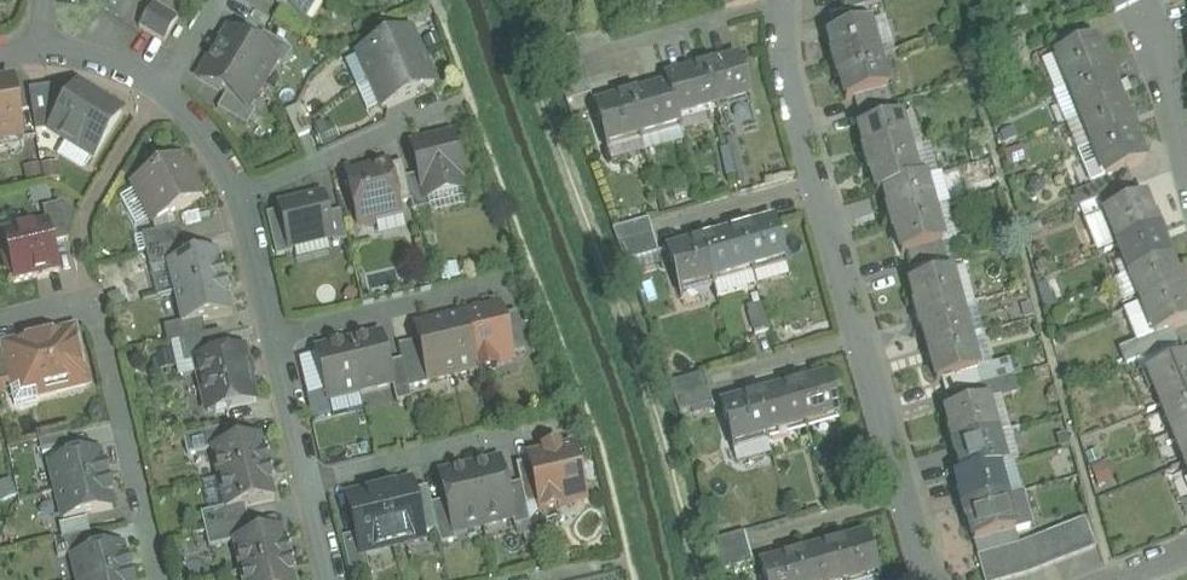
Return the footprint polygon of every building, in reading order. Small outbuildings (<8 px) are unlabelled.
[(281,6),(302,19),(303,18),(314,0),(271,0),(281,6)] [(845,10),(845,11),(863,6),(864,6),(881,1),(880,0),(844,0),(845,10)] [(1115,12),(1137,0),(1109,0),(1115,12)] [(165,11),(153,4),(139,27),(151,35),(165,11)] [(863,6),(845,11),(845,10),(829,15),(834,34),(868,24),(864,6),(863,6)] [(177,19),(165,11),(151,35),(163,42),(177,19)] [(834,34),(827,36),(836,67),(877,55),(868,24),(834,34)] [(1086,26),(1059,37),(1065,52),(1092,41),(1086,26)] [(254,47),(228,31),(214,54),(261,83),(275,61),(276,60),(254,47)] [(410,31),(357,55),(369,81),(422,57),(410,31)] [(292,50),(263,32),(254,47),(276,60),(275,61),(282,66),(292,50)] [(1065,52),(1055,57),(1068,89),(1108,73),(1094,41),(1092,41),(1065,52)] [(261,83),(214,54),(199,77),(226,94),(247,107),(248,105),(261,83)] [(877,55),(836,67),(845,100),(854,98),(886,89),(877,55)] [(422,57),(369,81),(381,107),(434,84),(422,57)] [(738,58),(705,67),(716,108),(750,99),(738,58)] [(705,67),(664,79),(666,85),(667,85),(677,119),(716,108),(705,67)] [(1108,73),(1068,89),(1080,118),(1120,102),(1108,73)] [(22,141),(13,84),(0,86),(0,145),(22,141)] [(666,85),(627,96),(639,137),(678,126),(677,119),(667,85),(666,85)] [(60,86),(29,91),(35,134),(50,132),(73,94),(60,86)] [(120,112),(78,87),(73,94),(50,132),(93,158),(120,112)] [(886,89),(854,98),(859,113),(888,105),(890,104),(886,89)] [(247,107),(226,94),(217,108),(246,125),(255,110),(248,105),(247,107)] [(627,96),(593,106),(605,147),(639,137),(627,96)] [(1120,102),(1080,118),(1092,147),(1131,131),(1120,102)] [(888,105),(859,113),(863,128),(892,120),(888,105)] [(310,132),(298,106),(285,112),(297,138),(310,132)] [(863,128),(858,129),(868,163),(909,152),(899,118),(892,120),(863,128)] [(1131,131),(1092,147),(1104,178),(1105,179),(1127,171),(1145,163),(1131,131)] [(451,138),(413,147),(419,175),(422,187),(423,187),(426,198),(428,198),(462,190),(459,178),(460,178),(451,138)] [(725,182),(742,178),(733,142),(717,145),(725,182)] [(909,152),(868,163),(876,194),(883,192),(883,191),(917,182),(917,181),(909,152)] [(181,159),(132,186),(153,223),(202,196),(181,159)] [(368,172),(347,177),(358,224),(361,223),(367,227),(375,225),(379,219),(399,214),(397,204),(388,166),(386,161),(372,164),(368,172)] [(402,163),(388,166),(397,204),(411,201),(405,178),(402,163)] [(1127,171),(1105,179),(1104,178),(1091,184),(1098,200),(1133,185),(1127,171)] [(419,175),(405,178),(411,201),(413,211),(430,207),(428,198),(426,198),(423,187),(422,187),(419,175)] [(917,182),(883,191),(883,192),(892,221),(933,210),(924,179),(917,181),(917,182)] [(1139,201),(1133,185),(1098,200),(1104,215),(1139,201)] [(321,196),(279,206),(280,211),(289,248),(291,248),(331,238),(326,215),(321,196)] [(1139,201),(1104,215),(1117,246),(1156,231),(1144,199),(1139,201)] [(60,205),(42,209),(46,224),(47,224),(52,244),(68,241),(60,205)] [(933,210),(892,221),(901,255),(906,254),(942,244),(933,210)] [(280,211),(266,214),(276,257),(292,253),(291,248),(289,248),(280,211)] [(340,212),(326,215),(331,238),(333,243),(346,240),(340,212)] [(648,220),(612,230),(618,245),(653,235),(648,220)] [(774,221),(740,230),(751,271),(785,262),(774,221)] [(46,224),(3,234),(8,253),(4,259),(7,271),(13,274),(14,280),(58,270),(52,244),(47,224),(46,224)] [(740,230),(700,242),(712,282),(751,271),(740,230)] [(1156,231),(1117,246),(1129,275),(1168,260),(1156,231)] [(700,242),(667,251),(678,292),(712,282),(700,242)] [(183,243),(145,252),(149,269),(167,265),(167,264),(187,259),(183,243)] [(942,244),(906,254),(910,269),(946,259),(942,244)] [(187,259),(167,264),(167,265),(174,294),(225,282),(222,269),(223,268),(222,266),(220,267),(216,252),(187,259)] [(946,259),(910,269),(914,284),(950,274),(946,259)] [(1168,260),(1129,275),(1141,304),(1180,289),(1168,260)] [(914,284),(909,285),(918,319),(960,308),(950,274),(914,284)] [(225,282),(174,294),(181,324),(181,325),(201,321),(231,313),(227,298),(229,297),(229,295),(229,296),(225,282)] [(1141,304),(1154,336),(1154,337),(1172,330),(1186,324),(1186,307),(1180,289),(1141,304)] [(761,306),(747,310),(755,337),(768,333),(761,306)] [(500,307),(480,312),(480,313),(465,317),(477,370),(478,372),(496,368),(494,361),(511,357),(511,354),(502,317),(500,307)] [(960,308),(918,319),(927,349),(968,338),(960,308)] [(516,314),(502,317),(511,354),(525,351),(516,314)] [(464,316),(415,327),(418,342),(428,382),(429,381),(477,370),(465,317),(464,316)] [(804,336),(829,332),(827,320),(802,324),(804,336)] [(201,321),(181,325),(181,324),(163,328),(167,344),(178,342),(205,336),(201,321)] [(1154,337),(1154,336),(1137,343),(1137,342),(1119,350),(1125,366),(1136,361),(1177,344),(1172,330),(1154,337)] [(46,337),(4,347),(4,348),(13,383),(14,389),(11,390),(14,406),(37,400),(36,397),(85,385),(73,331),(61,334),(60,336),(49,339),(46,337)] [(205,336),(178,342),(184,365),(196,363),(195,361),(226,354),(221,332),(205,336)] [(381,335),(348,343),(359,392),(392,385),(387,364),(381,335)] [(968,338),(927,349),(936,383),(941,382),(977,372),(977,370),(968,338)] [(418,342),(398,346),(401,360),(408,388),(430,384),(429,381),(428,382),(418,342)] [(348,343),(316,351),(317,355),(326,395),(327,400),(359,392),(348,343)] [(1177,344),(1136,361),(1143,377),(1148,375),(1147,374),(1184,359),(1177,344)] [(0,349),(0,391),(5,390),(3,385),(13,383),(4,348),(0,349)] [(226,354),(195,361),(196,363),(207,412),(209,412),(215,415),(226,413),(230,407),(254,401),(242,350),(226,354)] [(317,355),(302,358),(312,398),(326,395),(317,355)] [(1147,374),(1148,375),(1160,406),(1186,395),(1186,358),(1184,359),(1147,374)] [(401,360),(387,364),(392,385),(396,403),(411,399),(408,388),(401,360)] [(977,372),(941,382),(945,397),(1013,378),(1008,362),(977,370),(977,372)] [(703,375),(669,384),(674,399),(708,390),(703,375)] [(827,377),(793,386),(805,427),(838,418),(827,377)] [(1013,378),(945,397),(949,413),(985,403),(986,404),(1018,394),(1013,378)] [(793,386),(754,397),(765,438),(805,427),(793,386)] [(708,390),(674,399),(680,414),(712,405),(708,390)] [(1160,406),(1172,435),(1186,429),(1186,395),(1160,406)] [(754,397),(720,407),(732,448),(765,438),(754,397)] [(949,413),(945,414),(950,434),(949,435),(952,448),(995,436),(986,404),(985,403),(949,413)] [(225,428),(183,438),(187,456),(211,450),(210,449),(229,444),(225,428)] [(1172,435),(1184,464),(1186,463),(1186,429),(1172,435)] [(66,435),(39,441),(42,455),(69,449),(66,435)] [(995,436),(952,448),(956,461),(958,460),(962,477),(996,468),(1003,466),(995,436)] [(229,444),(210,449),(211,450),(218,480),(269,467),(266,454),(267,454),(266,452),(264,452),(260,437),(229,444)] [(545,455),(529,459),(530,464),(539,501),(541,511),(584,501),(571,449),(558,452),(557,447),(544,451),(545,455)] [(99,452),(49,464),(56,492),(107,480),(104,468),(105,468),(104,465),(102,466),(99,452)] [(500,461),(469,468),(482,525),(512,518),(513,518),(506,487),(500,461)] [(530,464),(516,468),(520,484),(525,505),(539,501),(530,464)] [(269,467),(218,480),(225,509),(225,510),(244,506),(275,499),(271,483),(273,483),(269,467)] [(469,468),(439,475),(445,501),(452,532),(453,532),(482,525),(469,468)] [(962,477),(956,479),(965,509),(1005,498),(996,468),(962,477)] [(107,480),(56,492),(62,520),(112,508),(109,495),(111,494),(110,492),(107,480)] [(410,482),(380,490),(393,546),(424,538),(423,534),(413,492),(410,482)] [(520,484),(506,487),(513,518),(512,518),(514,527),(529,524),(525,505),(520,484)] [(427,488),(413,492),(423,534),(437,530),(431,505),(427,488)] [(380,490),(346,497),(355,535),(359,554),(365,553),(393,546),(380,490)] [(965,509),(964,510),(973,543),(1015,532),(1030,528),(1020,494),(1018,494),(1005,498),(965,509)] [(452,532),(445,501),(431,505),(437,530),(440,544),(455,541),(453,532),(452,532)] [(244,506),(225,510),(225,509),(201,515),(205,532),(248,522),(244,506)] [(86,519),(59,526),(62,539),(62,540),(89,534),(86,519)] [(1095,546),(1084,519),(1070,525),(1081,551),(1095,546)] [(248,522),(205,532),(209,548),(232,542),(232,541),(251,536),(248,522)] [(1070,525),(1057,530),(1068,557),(1081,551),(1070,525)] [(251,536),(232,541),(232,542),(239,572),(291,560),(287,544),(285,545),(282,529),(251,536)] [(1068,557),(1057,530),(1044,535),(1055,562),(1068,557)] [(1015,532),(973,543),(977,557),(1005,549),(1018,546),(1019,545),(1015,532)] [(89,534),(62,540),(62,539),(54,541),(58,557),(71,554),(72,558),(93,553),(89,534)] [(744,534),(712,543),(716,558),(748,549),(744,534)] [(341,538),(351,579),(353,579),(370,576),(365,553),(359,554),(355,535),(341,538)] [(1044,535),(1031,541),(1042,567),(1055,562),(1044,535)] [(833,546),(842,579),(866,579),(877,577),(866,537),(833,546)] [(1019,545),(1018,546),(1028,573),(1042,567),(1031,541),(1019,545)] [(72,558),(77,579),(103,579),(130,574),(127,562),(127,559),(124,560),(121,546),(93,553),(72,558)] [(793,557),(799,579),(842,579),(833,546),(793,557)] [(1018,546),(1005,549),(1013,577),(1028,573),(1018,546)] [(748,549),(716,558),(720,574),(753,565),(748,549)] [(992,553),(999,579),(1003,579),(1013,577),(1005,549),(992,553)] [(977,557),(983,579),(999,579),(992,553),(977,557)] [(760,567),(764,579),(799,579),(793,557),(760,567)] [(239,572),(241,579),(294,579),(292,575),(294,575),(291,560),(239,572)]
